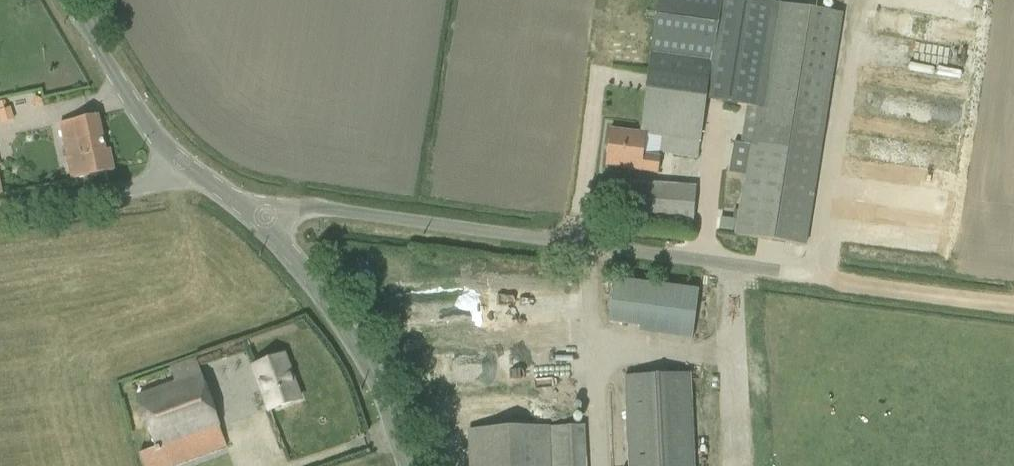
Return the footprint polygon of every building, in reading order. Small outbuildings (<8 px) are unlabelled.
[(640,133),(663,136),(661,152),(698,157),(705,101),(722,0),(657,0),(653,29),(640,133)] [(754,0),(722,0),(705,101),(747,107),(756,108),(772,3),(754,0)] [(733,143),(729,172),(745,175),(736,235),(805,246),(808,226),(841,14),(781,5),(772,3),(756,108),(747,107),(744,124),(741,144),(733,143)] [(9,107),(7,108),(4,101),(0,102),(0,119),(2,124),(14,120),(9,107)] [(60,123),(72,180),(114,171),(109,149),(105,150),(97,115),(60,123)] [(610,129),(605,167),(658,174),(661,152),(663,136),(640,133),(618,130),(610,129)] [(629,183),(626,217),(625,228),(691,234),(695,189),(629,183)] [(614,279),(608,323),(693,334),(698,290),(614,279)] [(253,367),(269,411),(299,399),(283,356),(253,367)] [(143,465),(172,465),(226,447),(194,360),(133,382),(157,449),(139,455),(143,465)] [(211,395),(242,389),(239,374),(208,380),(211,395)] [(625,376),(629,465),(693,465),(689,374),(625,376)] [(488,430),(468,431),(470,465),(586,465),(584,426),(488,430)]
